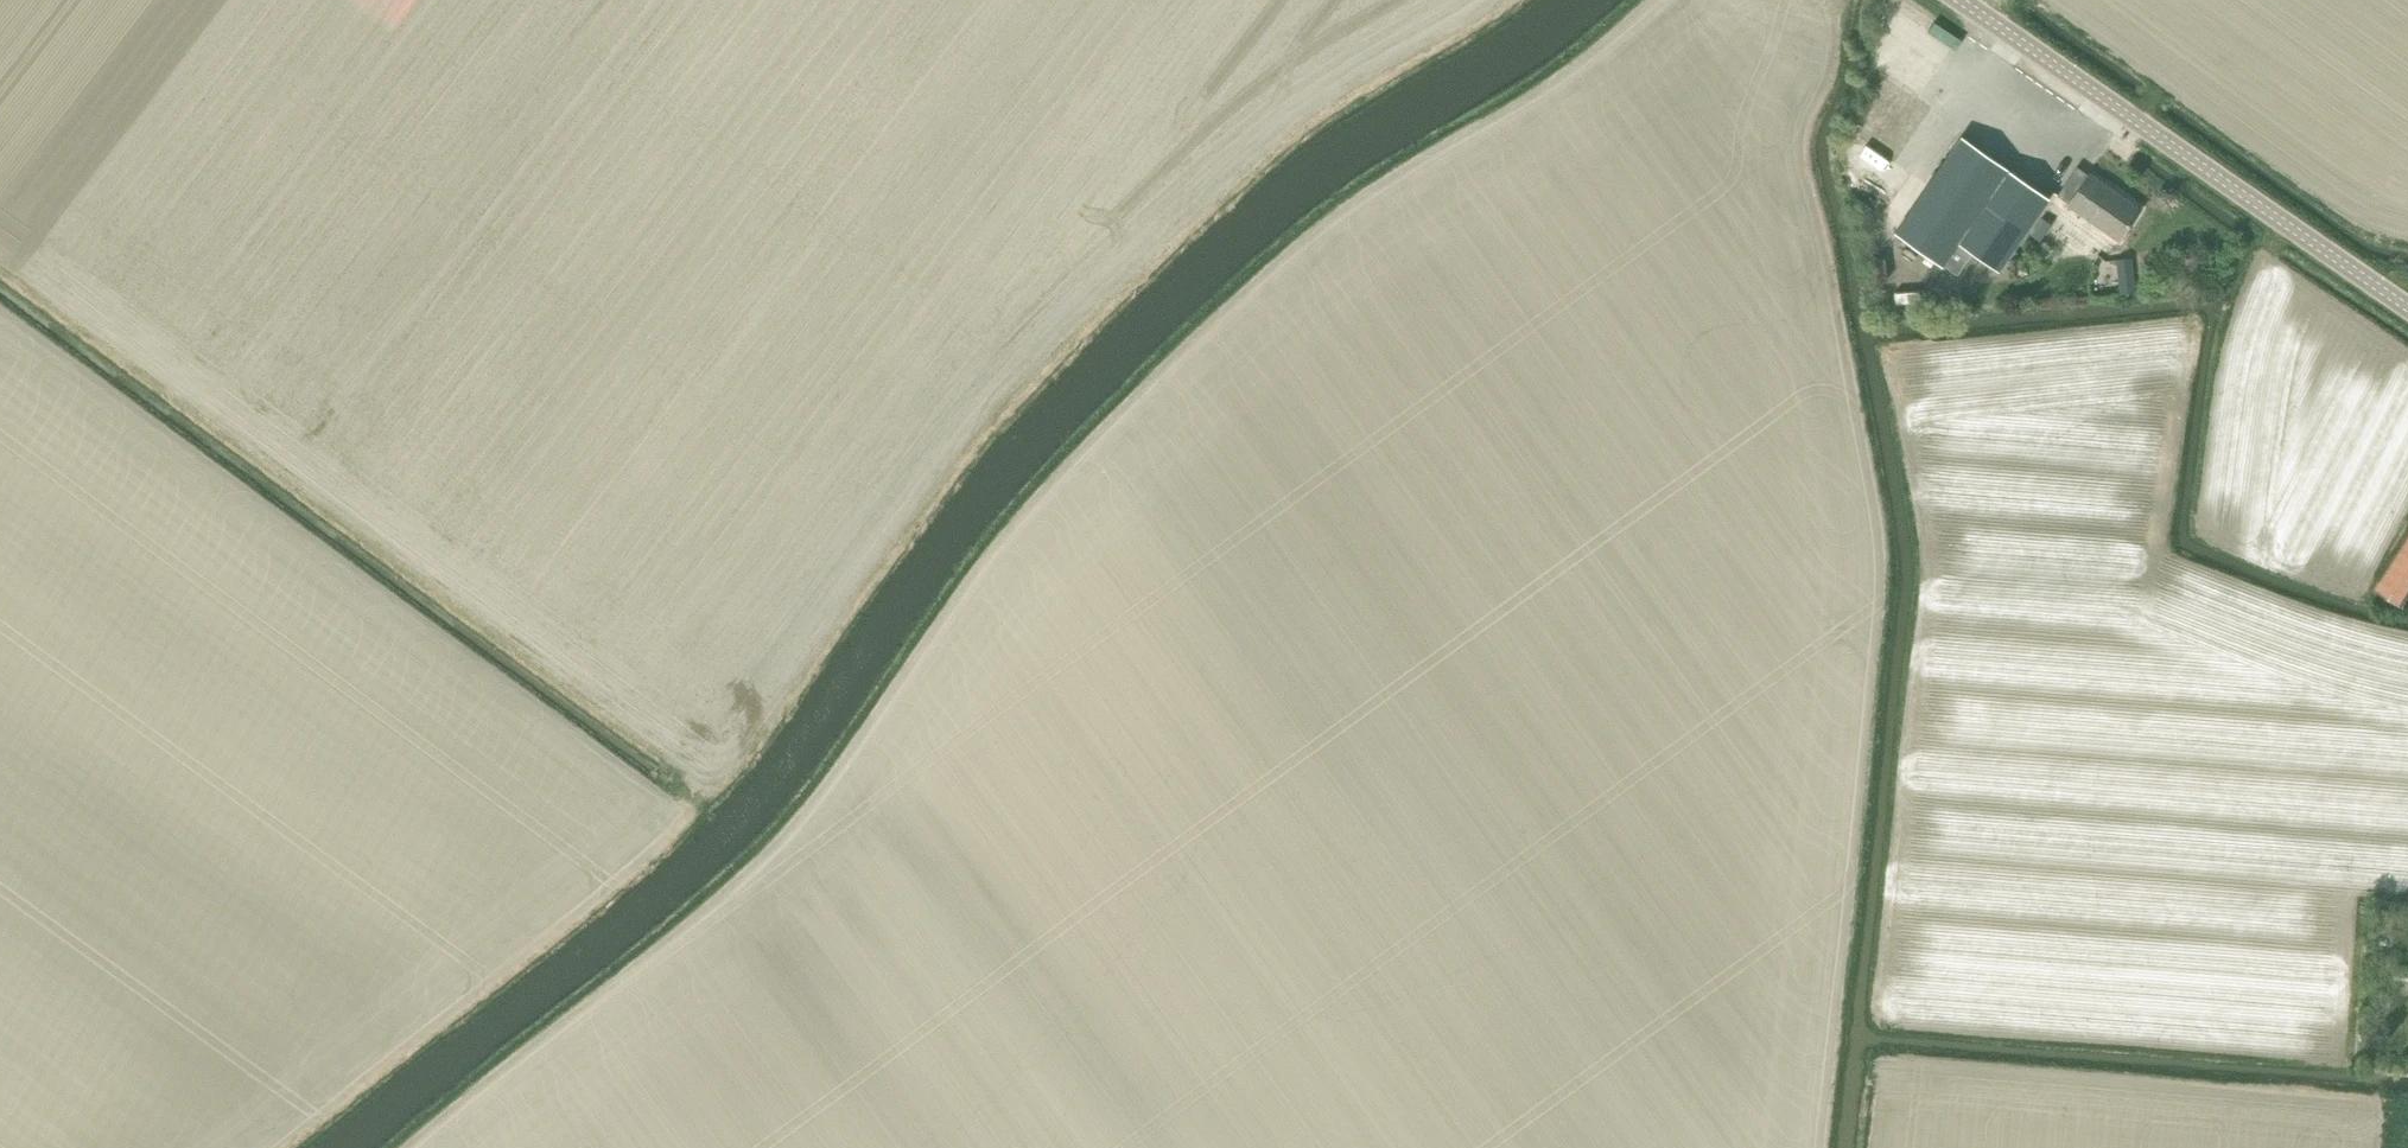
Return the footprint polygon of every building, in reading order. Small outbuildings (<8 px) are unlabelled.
[(1961,138),(1946,160),(1896,232),(1943,266),(1943,265),(1957,274),(1973,252),(1999,270),(2048,199),(1961,138)] [(2088,175),(2077,167),(2057,196),(2069,204),(2068,204),(2120,240),(2140,210),(2089,175),(2088,175)] [(2132,257),(2117,258),(2120,293),(2136,292),(2132,257)] [(2374,590),(2400,606),(2407,593),(2407,538),(2374,590)] [(2393,935),(2395,917),(2382,915),(2380,933),(2393,935)]
